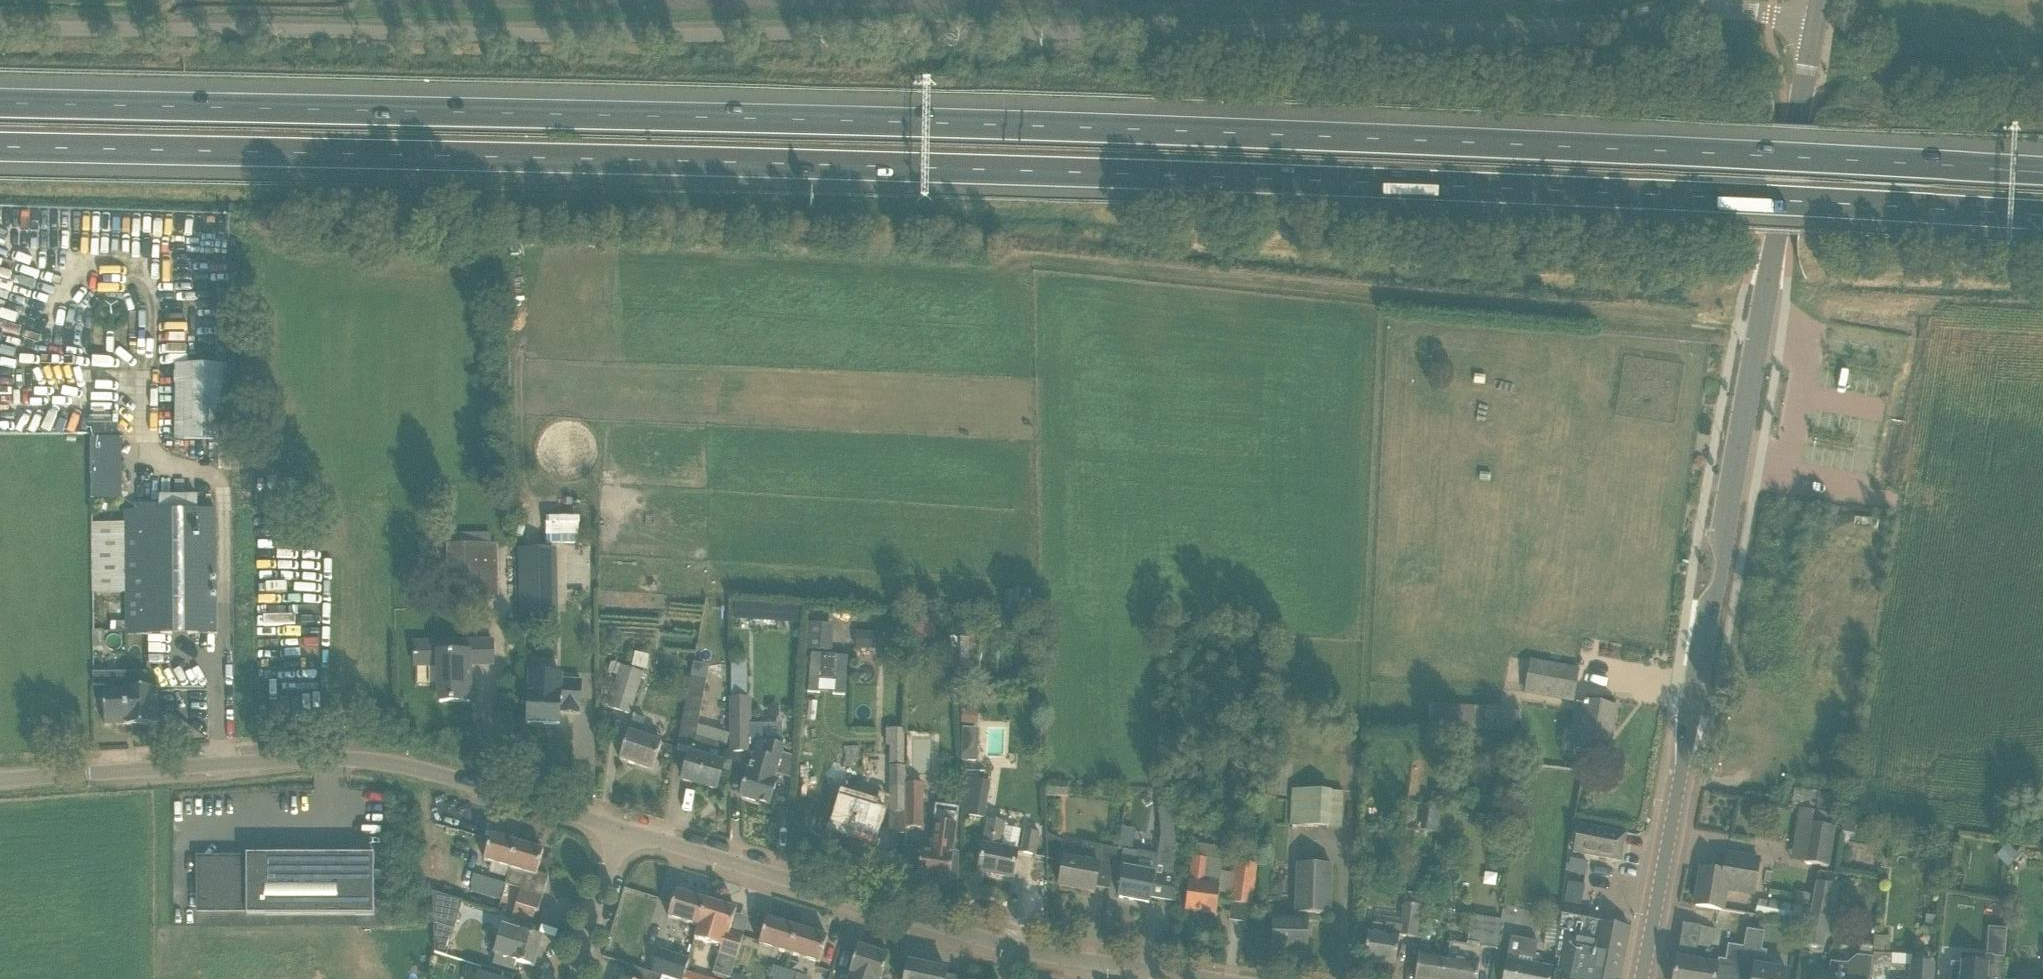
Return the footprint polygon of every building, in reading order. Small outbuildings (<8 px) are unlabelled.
[(176,379),(174,440),(229,441),(231,380),(176,379)] [(90,465),(90,497),(122,497),(122,435),(90,435),(90,465)] [(125,510),(125,523),(96,524),(97,593),(125,592),(125,634),(216,634),(216,614),(216,510),(198,510),(186,510),(125,510)] [(546,514),(545,541),(580,542),(581,515),(546,514)] [(452,544),(447,544),(448,597),(498,596),(498,543),(496,543),(496,532),(453,532),(452,544)] [(523,614),(556,613),(554,547),(520,548),(523,614)] [(570,581),(590,581),(590,556),(570,556),(570,581)] [(515,613),(515,594),(503,595),(503,614),(515,613)] [(122,622),(122,597),(108,597),(108,622),(122,622)] [(750,616),(751,604),(735,603),(735,615),(750,616)] [(783,606),(783,618),(799,619),(799,607),(783,606)] [(831,652),(833,625),(807,623),(806,650),(831,652)] [(856,631),(856,648),(877,648),(878,632),(856,631)] [(92,632),(93,651),(102,651),(102,632),(92,632)] [(490,639),(415,641),(415,665),(438,665),(438,701),(470,701),(469,661),(490,661),(490,639)] [(834,679),(832,693),(844,694),(847,656),(810,653),(807,691),(819,692),(820,678),(834,679)] [(1579,670),(1531,663),(1526,694),(1573,702),(1579,670)] [(630,714),(643,672),(620,665),(607,707),(630,714)] [(731,697),(747,697),(747,667),(732,667),(731,697)] [(145,673),(93,673),(93,686),(105,686),(105,689),(104,689),(104,725),(105,725),(105,723),(125,723),(125,725),(132,725),(132,723),(138,723),(139,725),(156,725),(156,688),(145,688),(145,673)] [(580,689),(580,682),(560,681),(560,675),(529,673),(527,723),(558,725),(559,704),(578,705),(578,709),(579,709),(580,689)] [(691,674),(681,726),(697,729),(707,677),(691,674)] [(748,752),(749,697),(741,703),(731,697),(731,752),(748,752)] [(1576,748),(1587,750),(1607,753),(1615,708),(1584,702),(1581,715),(1577,715),(1574,730),(1579,731),(1576,748)] [(1514,708),(1486,706),(1484,731),(1512,733),(1514,708)] [(963,710),(962,724),(978,725),(979,711),(963,710)] [(619,759),(652,770),(659,751),(662,741),(644,735),(641,734),(646,718),(634,714),(625,740),(619,759)] [(963,758),(978,757),(977,726),(962,727),(963,758)] [(726,745),(708,740),(709,739),(694,735),(682,779),(717,789),(724,762),(721,761),(726,745)] [(769,805),(774,786),(776,780),(775,780),(785,747),(756,739),(747,772),(745,777),(740,797),(769,805)] [(890,740),(890,763),(903,763),(904,741),(890,740)] [(904,812),(904,766),(891,766),(890,812),(904,812)] [(961,814),(985,818),(990,781),(967,777),(961,814)] [(1067,797),(1068,783),(1046,781),(1045,796),(1067,797)] [(878,839),(884,820),(887,810),(870,805),(875,786),(862,782),(856,801),(853,811),(847,830),(878,839)] [(923,829),(923,783),(906,785),(906,829),(923,829)] [(1159,808),(1171,807),(1170,789),(1157,790),(1159,808)] [(1329,791),(1291,789),(1290,825),(1328,827),(1329,791)] [(1428,804),(1423,831),(1437,833),(1438,830),(1440,812),(1441,806),(1428,804)] [(1157,854),(1155,866),(1176,870),(1176,844),(1171,807),(1159,808),(1161,834),(1157,854)] [(936,808),(934,821),(932,821),(929,849),(921,848),(919,858),(917,878),(949,882),(949,878),(957,878),(957,853),(953,853),(953,852),(956,809),(936,808)] [(1017,854),(1016,854),(1018,839),(1003,836),(1005,822),(988,819),(978,871),(1012,878),(1017,854)] [(1808,823),(1801,863),(1829,867),(1836,828),(1808,823)] [(1572,852),(1600,857),(1620,861),(1625,833),(1578,824),(1572,852)] [(1176,890),(1176,870),(1155,866),(1157,854),(1136,851),(1136,852),(1129,851),(1133,828),(1122,826),(1118,850),(1123,851),(1117,882),(1121,883),(1119,897),(1148,903),(1152,885),(1176,890)] [(1242,828),(1241,840),(1252,841),(1253,829),(1242,828)] [(1034,855),(1038,833),(1025,830),(1021,852),(1034,855)] [(1046,834),(1047,859),(1058,861),(1061,842),(1046,834)] [(491,835),(486,854),(484,859),(510,867),(517,843),(491,835)] [(510,867),(505,883),(524,888),(516,916),(532,921),(535,910),(538,911),(549,876),(537,872),(543,850),(517,843),(510,867)] [(1064,857),(1063,867),(1059,887),(1094,893),(1096,880),(1109,882),(1115,848),(1084,843),(1081,860),(1064,857)] [(1996,855),(2008,866),(2018,854),(2006,843),(1996,855)] [(1754,896),(1760,859),(1726,853),(1723,873),(1702,869),(1695,906),(1721,910),(1724,892),(1754,896)] [(246,858),(198,858),(198,910),(246,910),(246,915),(374,915),(373,854),(246,854),(246,858)] [(1219,886),(1222,861),(1210,859),(1210,858),(1192,856),(1185,910),(1215,914),(1219,886)] [(1568,856),(1567,872),(1581,873),(1582,857),(1568,856)] [(1250,905),(1256,865),(1237,862),(1231,902),(1250,905)] [(1272,918),(1272,932),(1271,952),(1307,952),(1308,914),(1329,914),(1330,864),(1296,864),(1295,918),(1272,918)] [(501,899),(505,883),(462,871),(458,887),(501,899)] [(1278,880),(1269,880),(1269,893),(1278,893),(1278,880)] [(1568,881),(1564,903),(1580,906),(1585,884),(1568,881)] [(1810,910),(1808,925),(1804,945),(1824,948),(1835,886),(1815,883),(1811,908),(1810,910)] [(668,916),(688,922),(698,925),(706,899),(676,890),(668,916)] [(454,929),(463,902),(432,892),(434,922),(454,929)] [(736,909),(706,899),(698,925),(695,938),(721,945),(713,971),(731,976),(734,965),(741,944),(743,933),(730,929),(736,909)] [(1755,916),(1808,925),(1810,910),(1811,908),(1768,901),(1758,899),(1755,916)] [(1367,934),(1366,941),(1363,961),(1395,965),(1398,946),(1399,935),(1415,938),(1419,905),(1403,903),(1400,926),(1372,922),(1370,934),(1367,934)] [(1424,907),(1419,949),(1437,951),(1439,930),(1438,930),(1441,910),(1424,907)] [(1444,978),(1477,978),(1478,972),(1483,943),(1498,945),(1502,920),(1471,915),(1467,945),(1451,943),(1449,942),(1447,957),(1444,978)] [(1630,928),(1584,919),(1562,915),(1556,956),(1559,956),(1556,969),(1555,975),(1554,978),(1619,978),(1630,928)] [(1936,916),(1925,915),(1925,924),(1935,925),(1936,916)] [(789,953),(797,927),(767,918),(759,943),(789,953)] [(1700,926),(1682,923),(1673,978),(1724,978),(1725,977),(1735,978),(1738,978),(1743,948),(1728,945),(1726,960),(1718,959),(1717,965),(1694,961),(1700,926)] [(539,950),(542,938),(504,926),(495,954),(498,955),(495,965),(514,970),(516,961),(534,966),(535,961),(539,962),(543,951),(539,950)] [(797,927),(789,953),(820,962),(828,936),(797,927)] [(2004,957),(2006,929),(1984,928),(1982,957),(1992,957),(2004,958),(2004,957)] [(1743,948),(1738,978),(1786,978),(1787,972),(1763,968),(1766,951),(1761,950),(1764,932),(1746,929),(1743,948)] [(694,940),(682,936),(677,953),(689,957),(694,940)] [(1510,936),(1503,978),(1550,978),(1552,968),(1539,966),(1540,959),(1533,957),(1536,942),(1510,936)] [(754,948),(743,945),(741,944),(734,965),(747,969),(754,948)] [(884,967),(888,956),(874,950),(875,948),(863,944),(862,946),(858,945),(848,972),(850,972),(848,978),(882,978),(888,976),(884,967)] [(1860,946),(1859,956),(1872,957),(1873,947),(1860,946)] [(651,972),(656,974),(662,975),(673,978),(682,978),(688,959),(658,949),(651,972)] [(1447,957),(1418,954),(1417,962),(1415,978),(1444,978),(1447,957)] [(1932,965),(1911,963),(1911,966),(1891,965),(1891,954),(1876,954),(1874,978),(1931,978),(1932,965)] [(1872,957),(1859,956),(1855,955),(1847,962),(1845,978),(1812,975),(1812,978),(1870,978),(1872,957)] [(2005,957),(2004,957),(2004,958),(1992,957),(1991,965),(1950,962),(1949,978),(2003,978),(2005,957)] [(946,970),(908,962),(905,978),(944,978),(946,970)] [(784,969),(773,965),(769,978),(781,978),(784,969)] [(483,966),(479,978),(513,978),(514,976),(483,966)] [(656,974),(651,972),(638,968),(634,978),(660,978),(662,975),(656,974)] [(797,973),(784,969),(781,978),(795,978),(797,973)]
